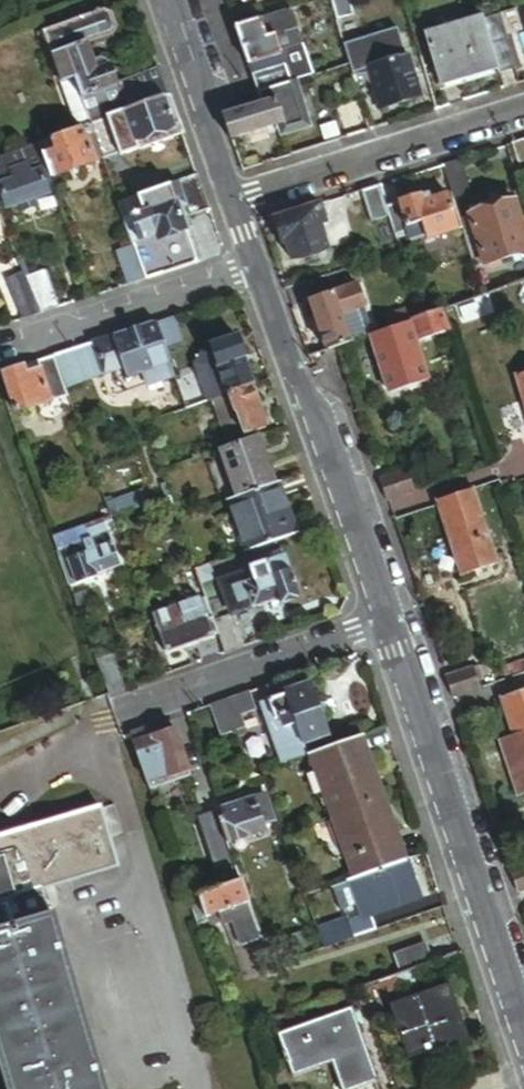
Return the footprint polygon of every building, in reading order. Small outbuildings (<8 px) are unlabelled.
[(277,50),(299,43),(288,10),(234,28),(255,91),(287,81),(277,50)] [(44,34),(61,85),(72,80),(80,101),(115,89),(114,87),(108,69),(102,71),(99,64),(93,66),(86,47),(113,38),(116,30),(111,16),(104,13),(44,34)] [(508,41),(501,16),(484,21),(491,46),(508,41)] [(491,46),(484,21),(483,18),(425,34),(442,92),(500,75),(491,46)] [(55,86),(61,85),(44,34),(37,36),(55,86)] [(361,46),(381,111),(418,99),(398,35),(361,46)] [(491,46),(500,75),(516,71),(508,41),(491,46)] [(169,98),(160,71),(120,85),(129,112),(169,98)] [(307,124),(292,79),(287,81),(255,91),(259,104),(222,116),(229,139),(280,122),(283,132),(307,124)] [(72,80),(61,85),(70,110),(81,106),(80,101),(72,80)] [(91,125),(129,112),(120,85),(114,87),(115,89),(80,101),(81,106),(88,126),(91,125)] [(183,136),(169,98),(129,112),(91,125),(103,159),(120,154),(121,157),(183,136)] [(103,159),(91,125),(88,126),(37,143),(50,178),(103,159)] [(37,143),(0,156),(0,185),(14,180),(11,171),(26,165),(29,174),(39,171),(44,184),(51,182),(50,178),(37,143)] [(514,146),(523,178),(523,177),(523,143),(514,146)] [(469,197),(459,163),(443,168),(454,202),(469,197)] [(34,200),(48,195),(44,184),(39,171),(29,174),(26,165),(11,171),(14,180),(0,185),(0,186),(5,199),(9,210),(20,205),(22,212),(36,207),(34,200)] [(209,210),(197,176),(178,183),(183,199),(189,217),(209,210)] [(178,183),(144,195),(149,209),(130,216),(138,242),(139,243),(155,238),(156,241),(185,231),(175,202),(183,199),(178,183)] [(386,211),(379,188),(360,194),(369,224),(388,218),(386,211)] [(149,209),(144,195),(119,204),(119,205),(124,219),(130,216),(149,209)] [(388,218),(394,239),(408,235),(411,246),(425,242),(426,244),(447,237),(458,233),(448,199),(424,206),(422,200),(386,211),(388,218)] [(481,267),(486,266),(487,270),(495,268),(494,264),(523,255),(523,250),(520,237),(523,235),(523,229),(522,223),(518,225),(512,203),(510,204),(509,200),(469,212),(470,216),(466,218),(481,267)] [(319,206),(273,220),(281,246),(286,244),(291,262),(327,252),(320,229),(325,227),(322,216),(319,206)] [(327,215),(322,216),(325,227),(330,226),(327,215)] [(124,219),(132,243),(138,242),(130,216),(124,219)] [(138,242),(132,243),(133,246),(146,281),(197,265),(185,231),(156,241),(155,238),(139,243),(138,242)] [(146,281),(133,246),(116,252),(128,287),(146,281)] [(23,320),(41,314),(23,269),(6,275),(23,320)] [(494,278),(477,283),(481,295),(498,290),(494,278)] [(325,350),(354,341),(345,312),(364,306),(357,285),(333,293),(309,301),(325,350)] [(176,317),(156,323),(166,351),(185,344),(176,317)] [(166,351),(156,323),(113,338),(118,354),(124,369),(129,386),(136,384),(134,376),(171,363),(166,351)] [(406,323),(370,335),(390,394),(426,381),(406,323)] [(118,354),(113,338),(97,343),(102,357),(102,358),(118,354)] [(228,395),(251,386),(255,385),(238,338),(212,348),(228,395)] [(102,357),(97,343),(54,356),(65,388),(82,383),(76,366),(98,359),(102,357)] [(228,395),(212,348),(201,352),(194,363),(208,402),(213,400),(228,395)] [(102,357),(98,359),(104,376),(124,369),(118,354),(102,358),(102,357)] [(65,388),(54,356),(37,362),(40,370),(42,369),(52,401),(68,396),(65,388)] [(104,376),(98,359),(76,366),(82,383),(104,376)] [(40,370),(37,362),(23,366),(26,374),(40,370)] [(23,366),(3,373),(16,412),(52,401),(42,369),(40,370),(26,374),(23,366)] [(523,410),(523,375),(514,377),(523,410)] [(266,427),(251,386),(228,395),(244,436),(266,427)] [(244,436),(228,395),(213,400),(227,441),(244,436)] [(278,482),(260,436),(217,451),(234,498),(278,482)] [(387,479),(394,500),(412,494),(405,474),(387,479)] [(385,503),(394,500),(387,479),(379,483),(385,503)] [(296,534),(278,482),(234,498),(228,500),(247,551),(296,534)] [(497,565),(471,491),(435,504),(460,577),(497,565)] [(177,514),(171,495),(163,498),(170,516),(177,514)] [(111,516),(79,527),(80,531),(106,522),(109,533),(116,530),(111,516)] [(106,522),(80,531),(84,542),(109,533),(106,522)] [(79,527),(54,536),(59,550),(65,548),(84,542),(80,531),(79,527)] [(109,533),(84,542),(65,548),(77,584),(97,577),(97,575),(121,567),(109,533)] [(65,548),(59,550),(71,586),(77,584),(65,548)] [(253,582),(247,584),(246,584),(254,607),(276,600),(277,602),(297,595),(284,555),(248,568),(251,577),(253,582)] [(215,580),(210,563),(196,568),(202,585),(215,580)] [(200,599),(195,583),(189,585),(185,586),(191,603),(200,599)] [(244,611),(254,607),(246,584),(236,587),(244,611)] [(206,618),(200,599),(191,603),(153,615),(167,655),(197,644),(214,639),(206,618)] [(214,639),(220,636),(215,621),(213,615),(206,618),(214,639)] [(215,621),(220,636),(226,655),(245,648),(233,615),(215,621)] [(218,652),(214,639),(197,644),(202,658),(218,652)] [(114,657),(98,662),(110,695),(125,689),(114,657)] [(471,671),(453,677),(460,697),(478,691),(471,671)] [(460,697),(453,677),(445,680),(452,700),(460,697)] [(303,746),(328,737),(310,683),(284,692),(285,695),(268,701),(279,729),(283,728),(283,729),(296,725),(303,746)] [(498,701),(513,738),(499,743),(519,798),(523,796),(523,692),(498,701)] [(257,711),(250,693),(235,698),(242,716),(257,711)] [(242,716),(235,698),(210,707),(221,738),(246,729),(242,716)] [(279,729),(268,701),(261,703),(282,763),(306,755),(306,754),(303,746),(296,725),(283,729),(283,728),(279,729)] [(158,735),(155,727),(132,735),(135,743),(157,735),(158,735)] [(157,735),(135,743),(152,790),(186,778),(192,776),(175,729),(158,735),(157,735)] [(371,770),(360,736),(312,753),(334,815),(382,798),(371,770)] [(331,744),(328,737),(303,746),(306,754),(331,744)] [(266,794),(219,811),(230,844),(267,831),(266,826),(277,822),(266,794)] [(404,861),(382,798),(334,815),(357,878),(404,861)] [(123,802),(105,807),(110,826),(129,821),(123,802)] [(105,807),(0,838),(0,1063),(7,1088),(106,1088),(61,933),(56,914),(54,915),(46,889),(44,881),(61,876),(63,884),(122,867),(110,826),(105,807)] [(221,863),(183,877),(191,900),(200,896),(244,881),(230,844),(219,811),(204,816),(221,863)] [(419,901),(404,861),(357,878),(351,881),(365,920),(419,901)] [(518,872),(510,874),(517,895),(523,892),(523,890),(518,872)] [(46,889),(63,884),(61,876),(44,881),(46,889)] [(264,940),(244,881),(200,896),(208,918),(222,914),(226,925),(234,922),(244,947),(245,947),(264,940)] [(200,896),(191,900),(201,927),(210,924),(208,918),(200,896)] [(352,922),(320,933),(328,953),(359,942),(352,922)] [(267,946),(264,940),(245,947),(247,953),(267,946)] [(395,955),(402,975),(431,964),(424,944),(395,955)] [(463,1028),(444,977),(388,997),(406,1049),(463,1028)] [(351,1010),(280,1036),(295,1081),(332,1068),(339,1088),(364,1088),(377,1084),(351,1010)]
